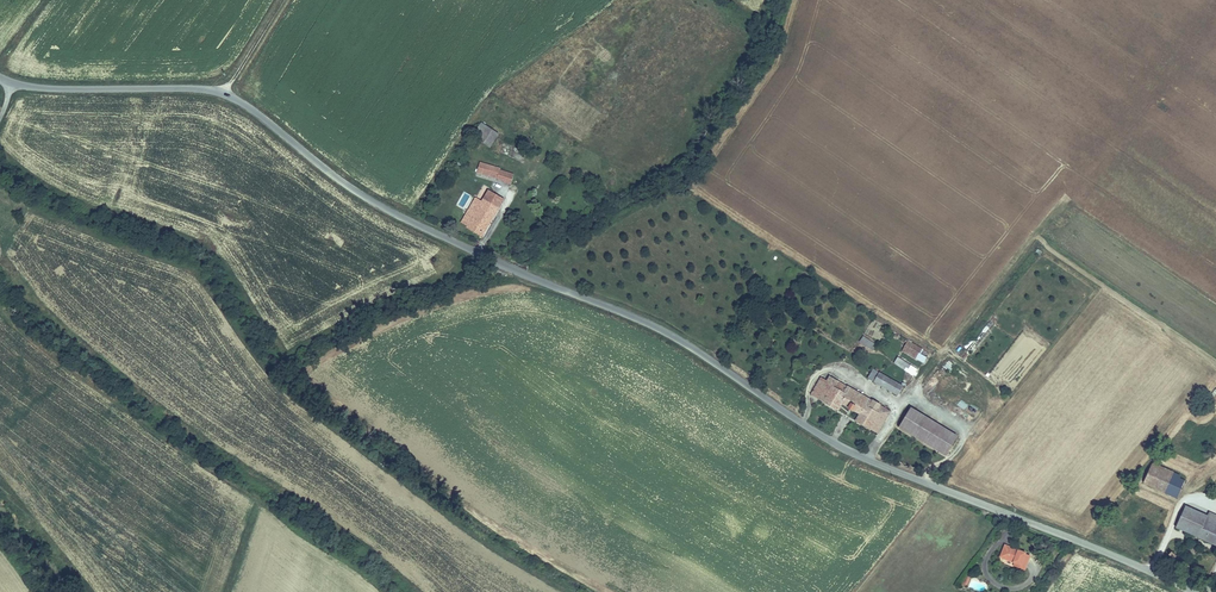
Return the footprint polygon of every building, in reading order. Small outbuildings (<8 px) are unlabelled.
[(479,139),(487,127),(481,123),(473,136),(479,139)] [(498,134),(487,127),(479,139),(490,146),(498,134)] [(511,184),(514,174),(512,173),(512,174),(500,170),(500,169),(474,160),(471,170),(511,184)] [(455,173),(462,163),(460,161),(453,171),(455,173)] [(494,194),(500,184),(494,181),(487,181),(485,184),(487,186),(485,189),(488,191),(482,202),(476,199),(462,222),(468,226),(467,228),(482,237),(503,200),(494,194)] [(985,334),(992,324),(988,321),(981,331),(985,334)] [(862,336),(859,343),(872,349),(875,343),(862,336)] [(923,364),(929,356),(908,343),(903,351),(923,364)] [(913,376),(918,370),(899,357),(894,363),(913,376)] [(948,361),(944,366),(950,371),(954,366),(948,361)] [(897,397),(902,387),(873,370),(868,379),(897,397)] [(877,433),(889,412),(824,374),(812,394),(838,410),(843,404),(849,408),(848,410),(853,412),(854,411),(861,415),(857,421),(877,433)] [(964,410),(968,404),(960,399),(957,405),(964,410)] [(946,455),(958,435),(911,408),(900,428),(946,455)] [(1153,488),(1162,468),(1153,464),(1144,484),(1153,488)] [(1171,496),(1178,479),(1179,476),(1162,468),(1153,488),(1171,496)] [(1185,481),(1178,479),(1171,496),(1178,499),(1185,481)] [(1206,516),(1186,507),(1176,528),(1197,537),(1206,516)] [(1209,512),(1208,516),(1205,521),(1215,526),(1215,515),(1209,512)] [(1215,545),(1215,526),(1205,521),(1208,516),(1206,516),(1197,537),(1215,545)] [(1002,558),(1014,563),(1019,565),(1017,568),(1024,570),(1029,557),(1025,556),(1025,554),(1006,547),(1002,558)] [(966,587),(971,578),(966,575),(961,584),(966,587)] [(984,591),(986,585),(972,580),(970,587),(984,591)]
